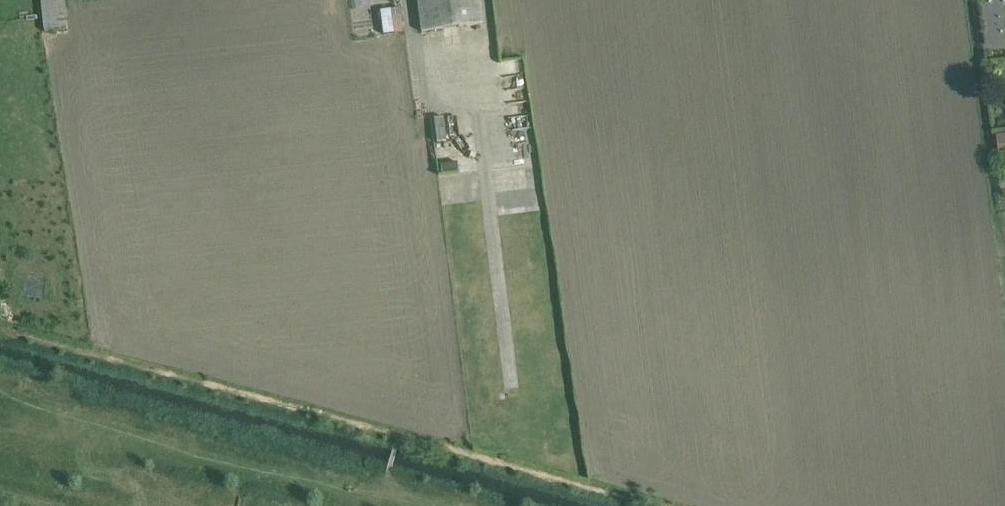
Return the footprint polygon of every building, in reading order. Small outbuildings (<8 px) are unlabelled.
[(43,28),(66,26),(64,0),(40,0),(43,28)] [(481,25),(478,0),(418,0),(422,32),(481,25)] [(399,7),(377,11),(380,35),(402,32),(399,7)]
